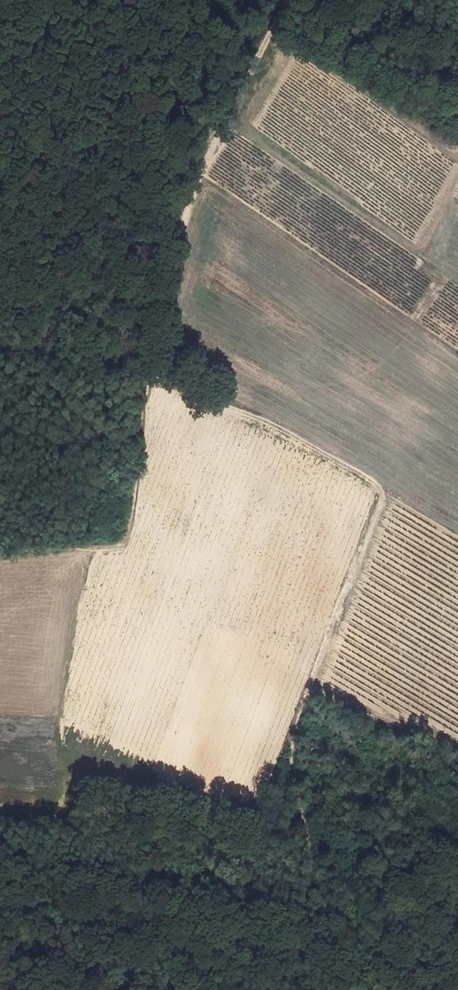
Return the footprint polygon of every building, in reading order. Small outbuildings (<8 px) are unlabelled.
[(441,279),(434,275),(430,282),(436,287),(441,279)]
